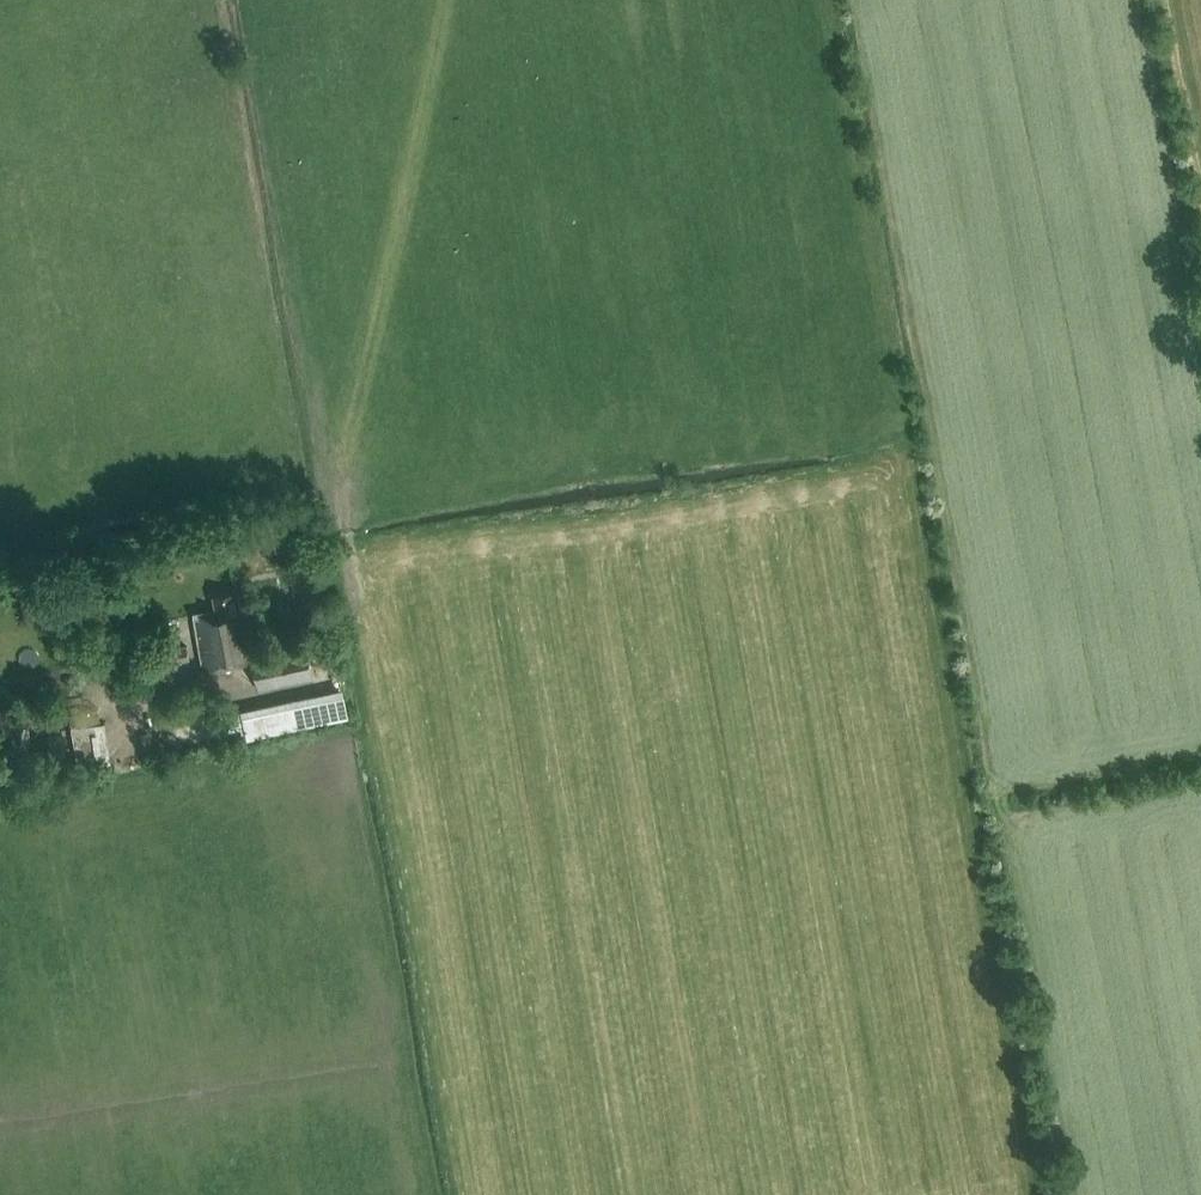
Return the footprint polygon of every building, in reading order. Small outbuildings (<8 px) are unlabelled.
[(314,676),(308,641),(264,650),(262,643),(249,645),(244,617),(238,618),(234,592),(213,596),(216,609),(193,613),(204,670),(249,661),(248,661),(252,660),(257,687),(314,676)] [(318,635),(332,633),(328,612),(314,614),(318,635)] [(171,662),(190,658),(187,645),(169,648),(171,662)] [(228,735),(350,713),(345,686),(223,708),(228,735)] [(80,756),(113,751),(108,717),(74,723),(80,756)]
